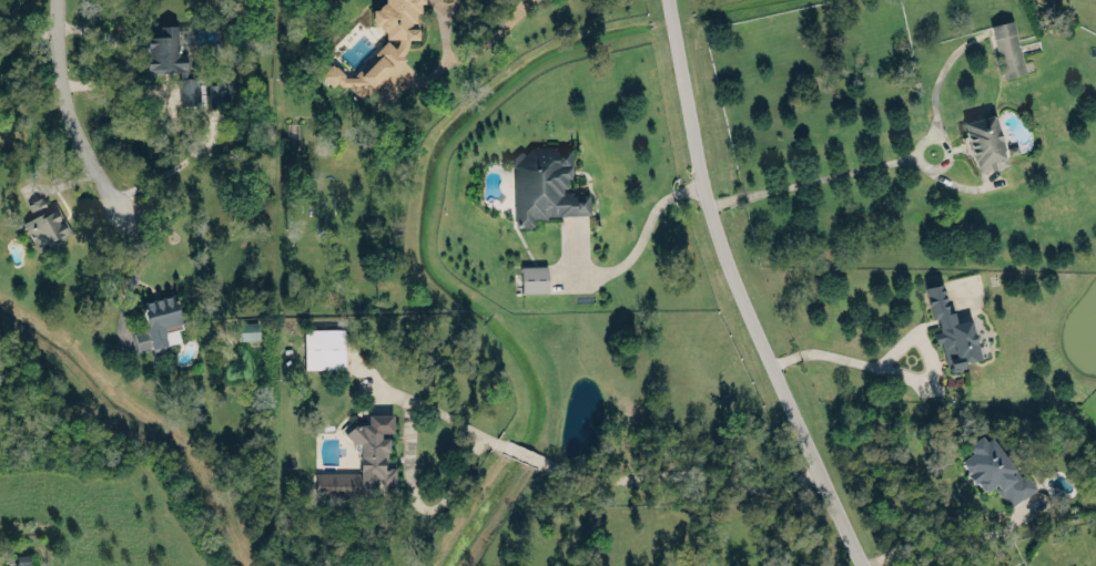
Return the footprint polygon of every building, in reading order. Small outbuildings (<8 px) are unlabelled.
[(403,55),(409,38),(416,38),(417,15),(414,13),(418,9),(421,0),(382,0),(375,8),(371,8),(371,22),(376,24),(384,32),(384,39),(353,75),(346,75),(331,61),(319,75),(330,83),(340,84),(348,86),(364,99),(403,55)] [(1025,72),(1012,18),(989,24),(1002,78),(1025,72)] [(179,104),(198,103),(197,76),(179,77),(179,104)] [(230,76),(207,76),(208,106),(231,105),(230,76)] [(1007,165),(996,113),(963,120),(974,172),(1007,165)] [(568,146),(527,146),(527,151),(514,151),(514,225),(532,225),(532,214),(588,214),(588,192),(568,192),(568,146)] [(22,221),(37,250),(71,232),(56,204),(48,209),(41,195),(27,203),(34,215),(22,221)] [(547,291),(547,264),(520,265),(521,292),(547,291)] [(970,318),(954,321),(952,310),(946,311),(941,282),(923,285),(929,318),(936,317),(939,330),(933,331),(935,342),(941,341),(947,370),(963,368),(962,361),(978,358),(970,318)] [(181,327),(174,293),(141,300),(147,327),(133,330),(137,349),(180,340),(177,328),(181,327)] [(237,322),(238,338),(258,337),(257,321),(237,322)] [(304,368),(344,367),(343,327),(304,328),(304,368)] [(359,470),(315,471),(316,496),(358,495),(358,487),(380,486),(380,491),(396,490),(395,466),(386,466),(386,434),(392,433),(392,413),(367,413),(367,425),(348,425),(348,441),(359,441),(359,470)] [(1035,486),(1020,467),(1014,471),(983,431),(964,445),(969,451),(957,461),(981,492),(992,484),(1009,506),(1035,486)]
